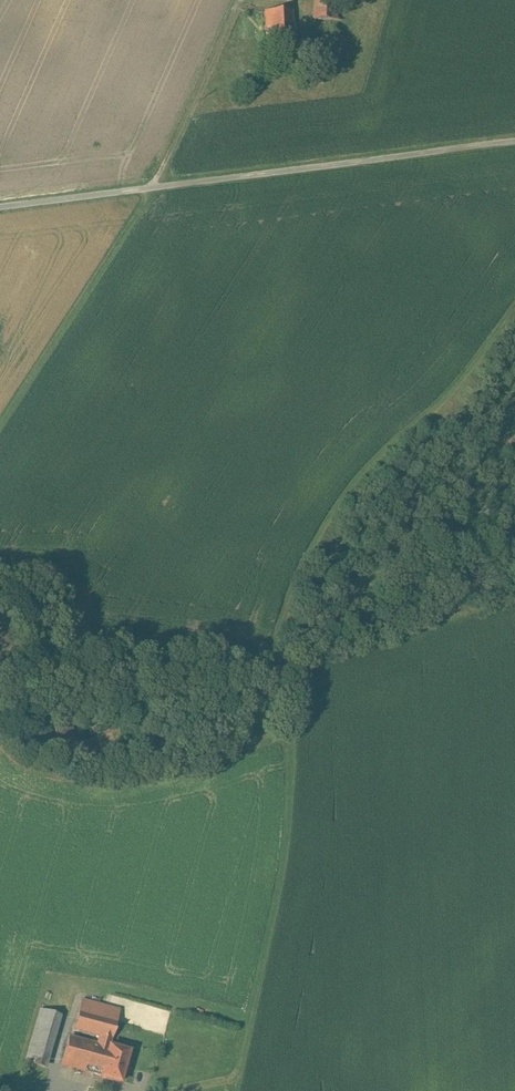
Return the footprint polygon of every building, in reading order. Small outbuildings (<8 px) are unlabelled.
[(313,19),(331,20),(332,0),(314,0),(313,19)] [(290,11),(263,12),(265,53),(292,52),(290,11)] [(108,1046),(109,1044),(111,1038),(112,1038),(120,1010),(83,999),(75,1028),(99,1035),(97,1043),(108,1046)] [(61,1014),(41,1008),(26,1061),(46,1067),(61,1014)] [(101,1074),(108,1046),(97,1043),(70,1036),(62,1064),(101,1074)] [(101,1074),(100,1076),(120,1081),(124,1068),(127,1069),(128,1064),(125,1063),(129,1050),(109,1044),(108,1046),(101,1074)]
